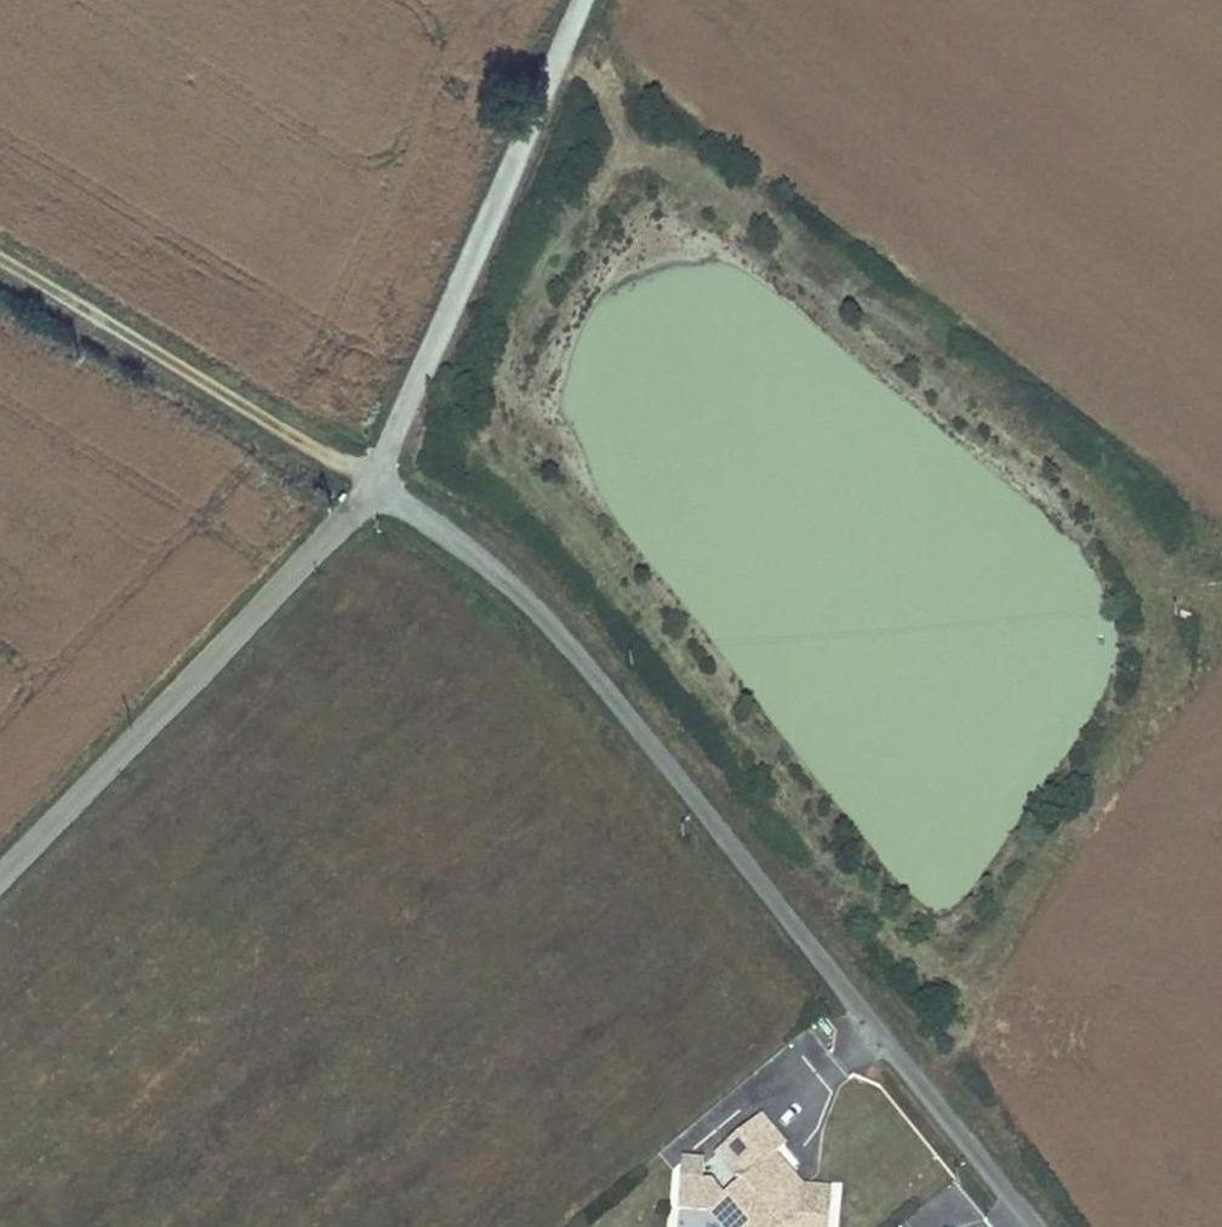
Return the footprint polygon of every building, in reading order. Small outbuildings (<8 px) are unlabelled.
[(829,1187),(800,1185),(790,1193),(781,1181),(789,1173),(771,1152),(781,1143),(756,1114),(714,1151),(739,1179),(722,1194),(711,1181),(700,1180),(702,1162),(679,1160),(676,1206),(707,1208),(724,1226),(826,1226),(829,1187)] [(800,1185),(789,1173),(781,1181),(790,1193),(800,1185)] [(707,1208),(676,1206),(675,1226),(724,1226),(707,1208)]
